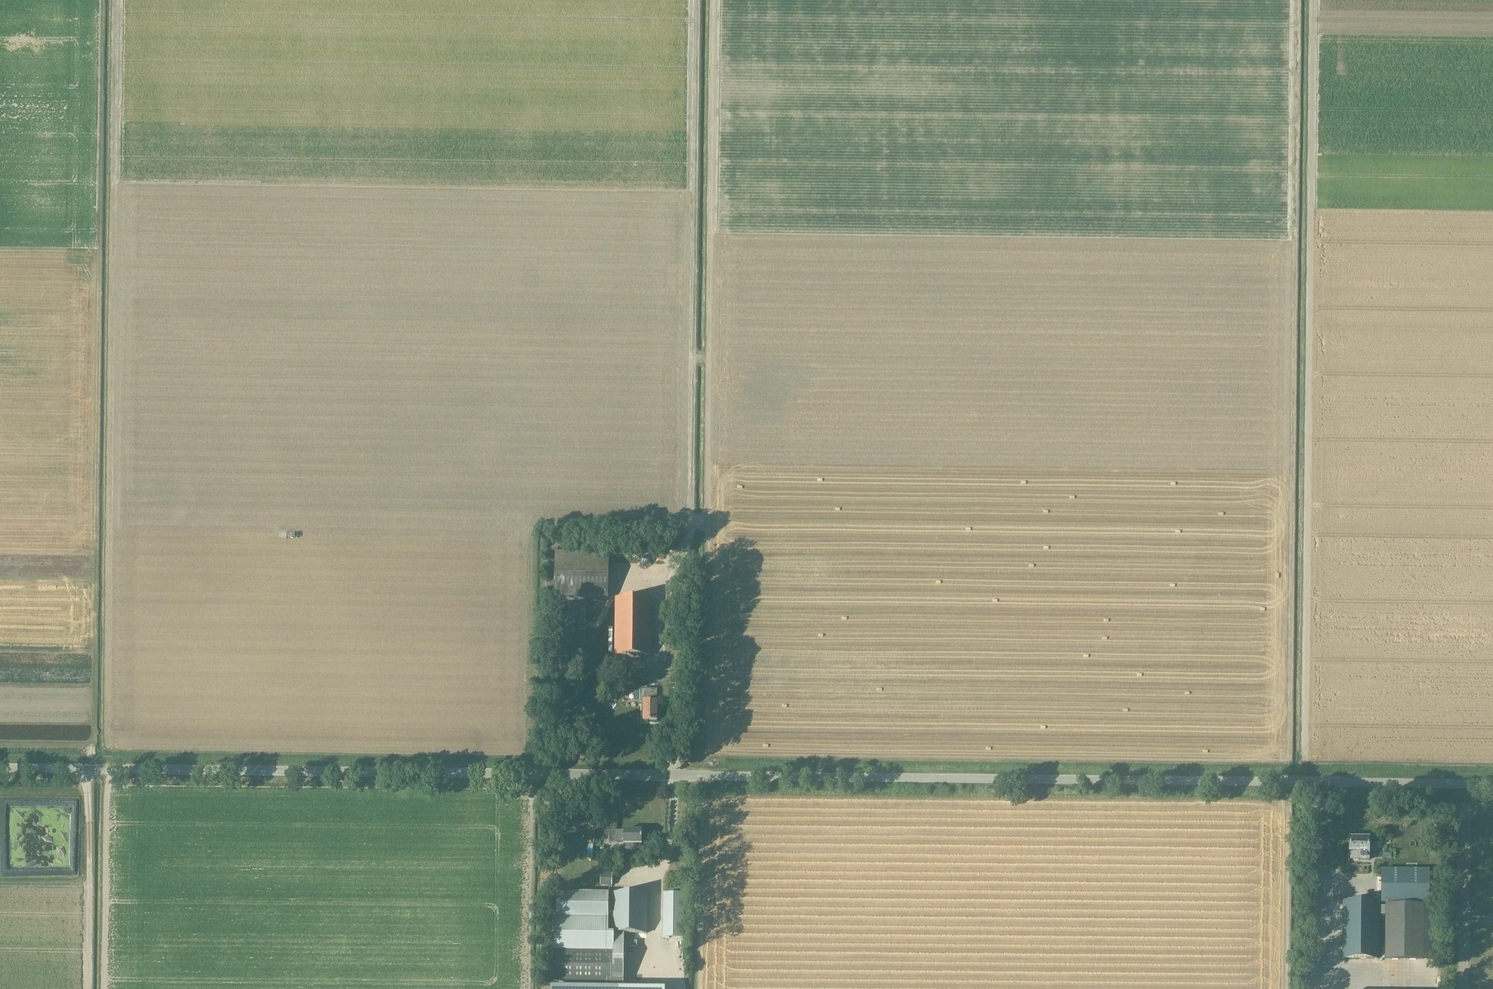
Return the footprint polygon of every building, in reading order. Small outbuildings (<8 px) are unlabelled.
[(608,598),(608,552),(555,552),(554,598),(608,598)] [(650,655),(650,598),(615,598),(615,655),(650,655)] [(585,644),(585,604),(565,604),(564,644),(585,644)] [(657,720),(657,702),(657,696),(647,696),(647,702),(643,702),(643,720),(657,720)] [(633,843),(641,844),(641,830),(623,830),(617,830),(617,840),(623,840),(623,843),(625,843),(624,848),(626,849),(631,849),(633,848),(633,843)] [(1368,838),(1350,838),(1350,852),(1358,851),(1358,860),(1368,860),(1368,856),(1374,856),(1374,850),(1373,850),(1373,848),(1374,848),(1374,838),(1368,838)] [(1429,870),(1380,869),(1380,903),(1429,904),(1429,870)] [(600,873),(600,886),(612,886),(612,874),(600,873)] [(554,952),(554,982),(607,983),(614,983),(623,983),(624,933),(646,933),(646,893),(612,893),(612,904),(608,904),(608,894),(558,893),(558,918),(554,918),(554,952)] [(684,938),(685,894),(663,893),(662,937),(684,938)] [(1377,958),(1377,902),(1342,901),(1342,958),(1377,958)] [(1422,906),(1379,906),(1379,915),(1385,915),(1385,959),(1422,959),(1422,906)]
